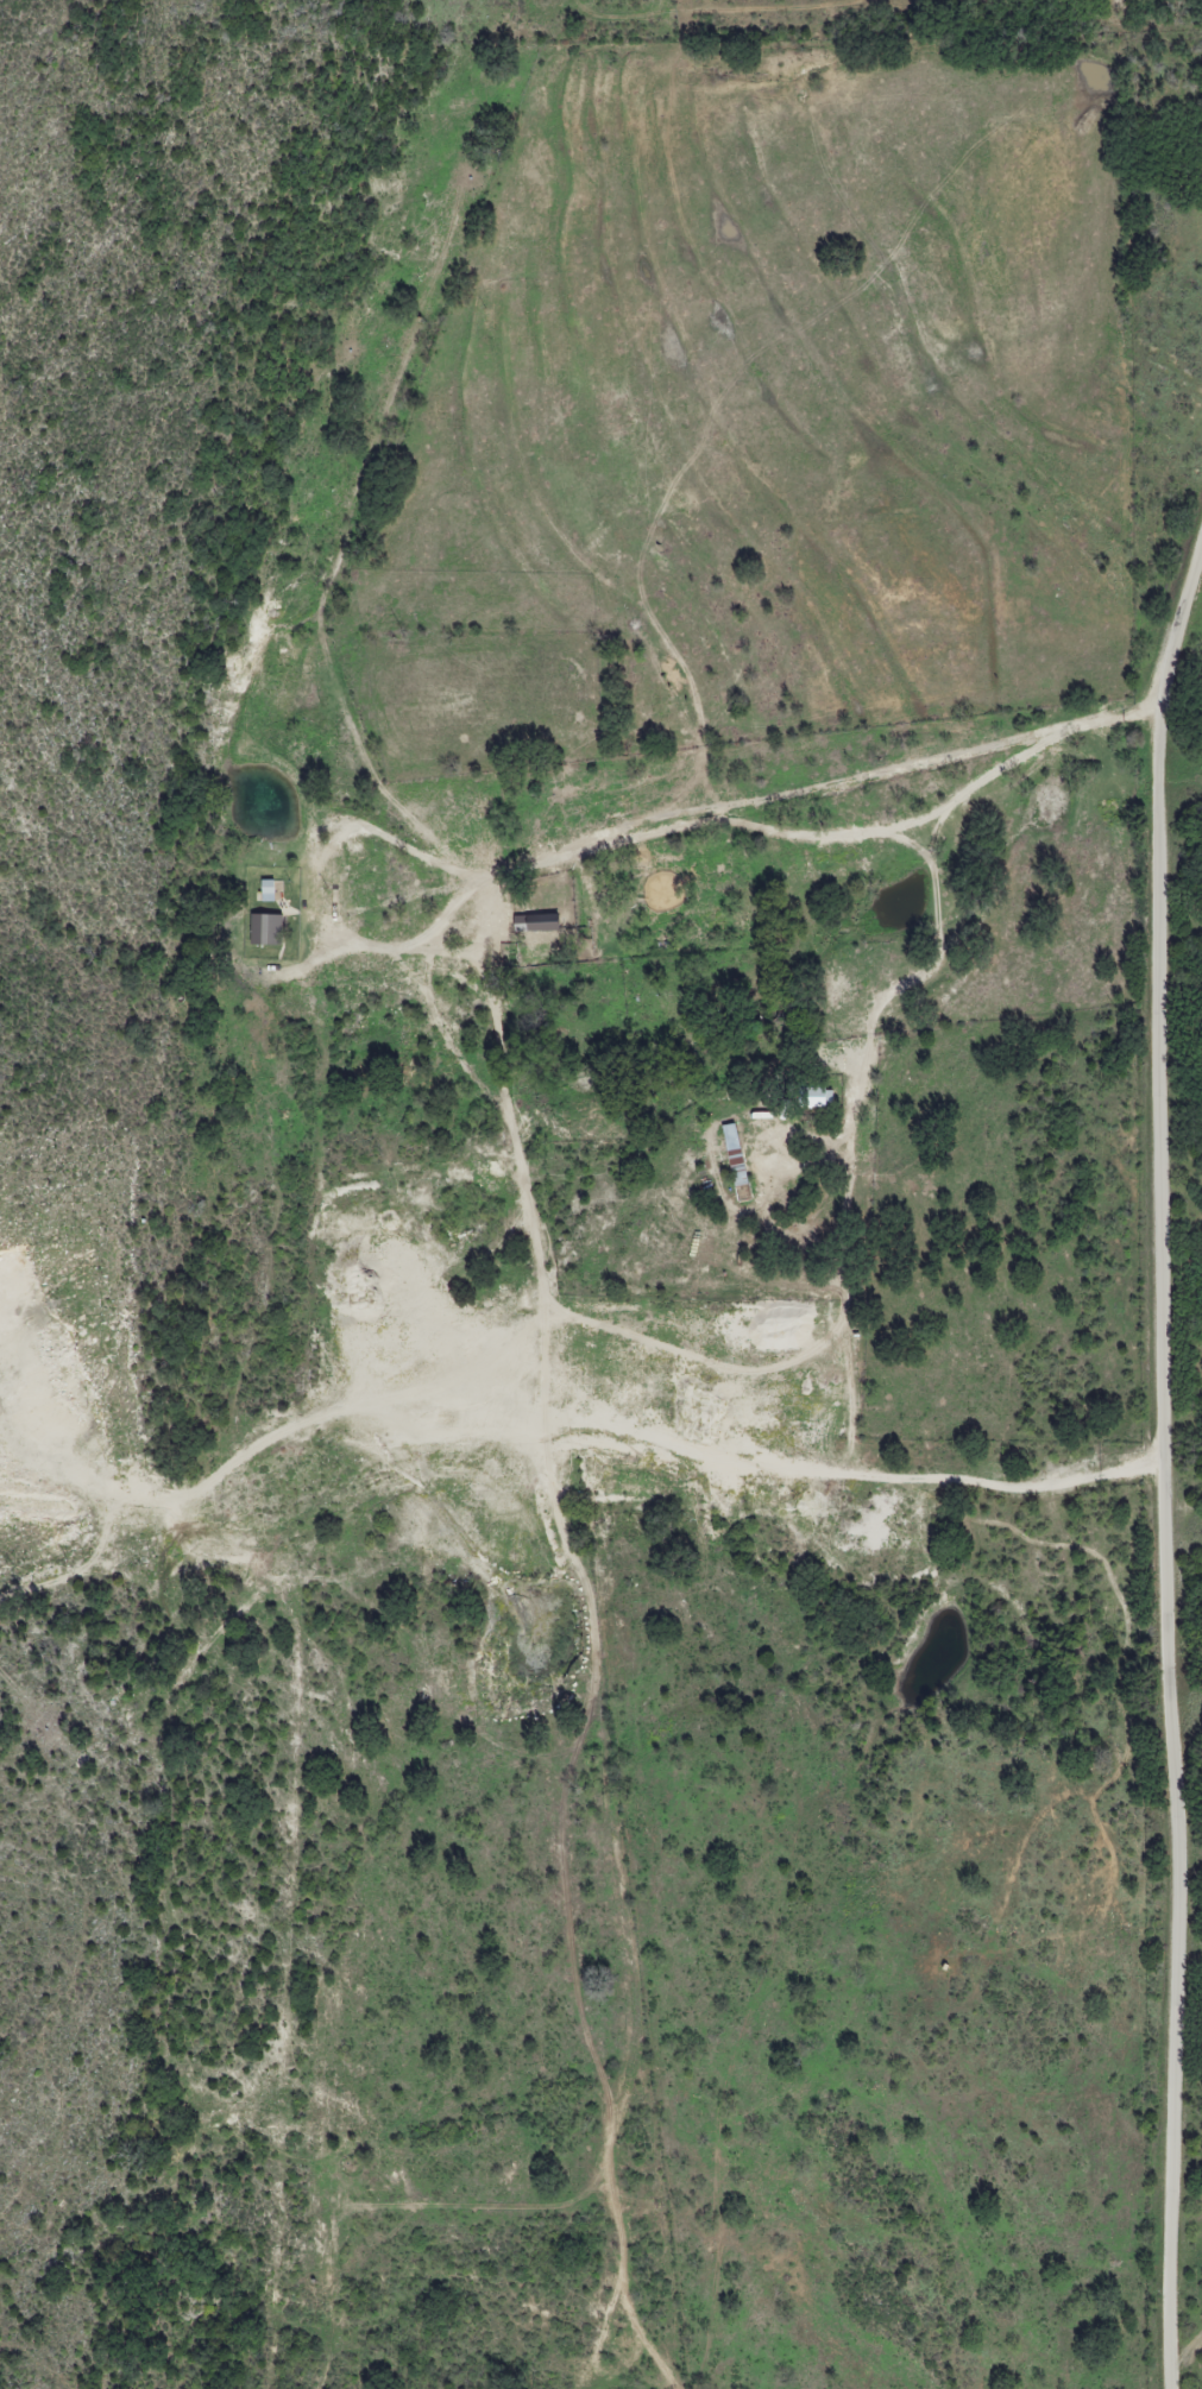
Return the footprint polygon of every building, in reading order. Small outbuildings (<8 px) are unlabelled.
[(319,849),(319,834),(304,834),(304,849),(319,849)] [(259,882),(259,902),(267,902),(267,912),(272,912),(272,882),(259,882)] [(272,915),(248,915),(248,947),(272,947),(272,915)] [(556,932),(556,916),(524,916),(524,932),(556,932)] [(804,1106),(828,1106),(828,1091),(804,1091),(804,1106)] [(747,1184),(736,1148),(722,1153),(733,1188),(747,1184)]
